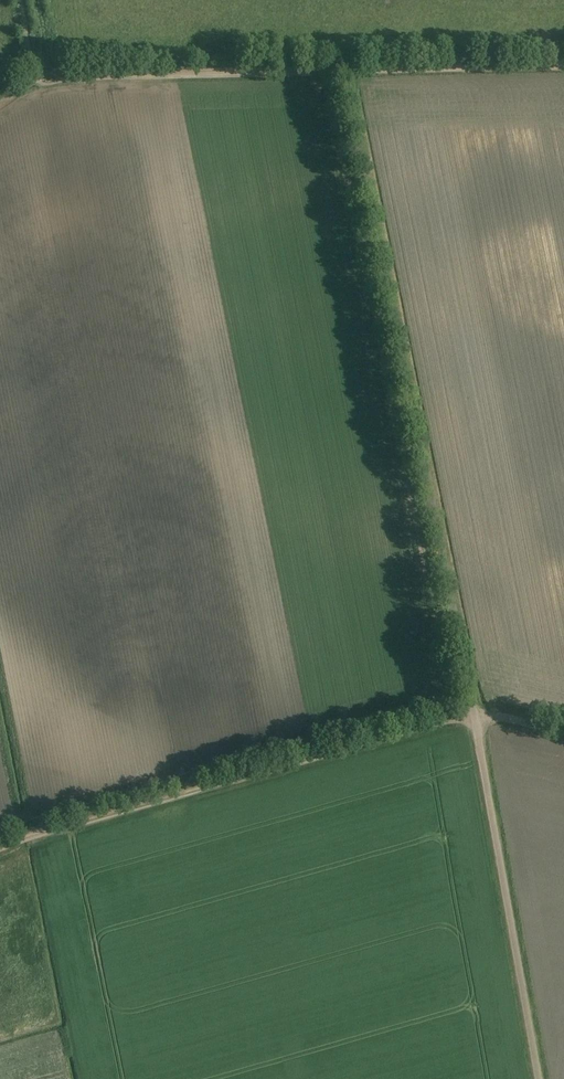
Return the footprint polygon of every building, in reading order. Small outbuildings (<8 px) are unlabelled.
[(464,721),(462,726),(472,730),(474,725),(464,721)]
